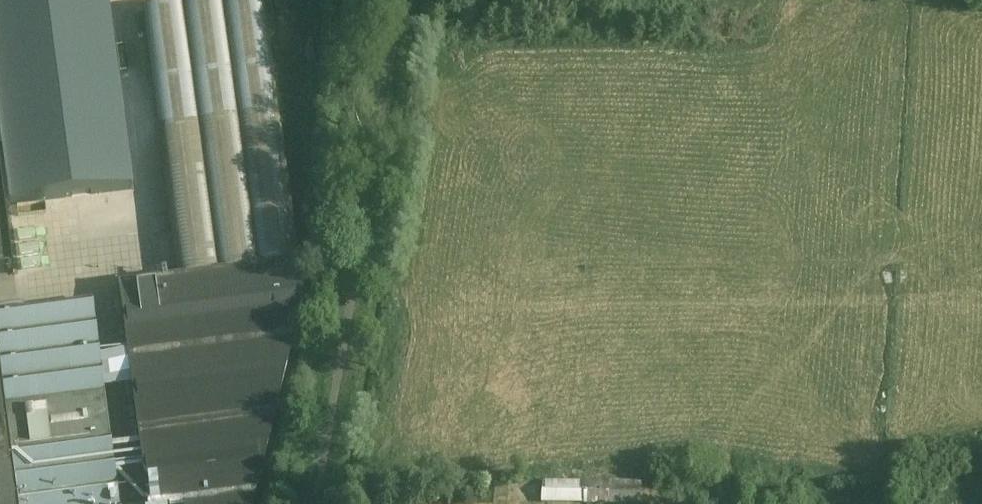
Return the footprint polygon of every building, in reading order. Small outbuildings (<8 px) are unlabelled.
[(0,123),(0,148),(6,147),(14,204),(73,196),(137,187),(120,61),(111,0),(0,0),(0,103),(3,123),(0,123)] [(179,277),(298,261),(263,0),(241,0),(142,13),(179,277)] [(13,273),(0,170),(0,274),(13,273)] [(179,277),(118,285),(147,503),(253,503),(303,299),(298,261),(179,277)] [(93,301),(0,312),(0,503),(118,503),(93,301)] [(584,483),(584,481),(543,480),(543,501),(583,501),(583,502),(642,503),(642,483),(584,483)]
